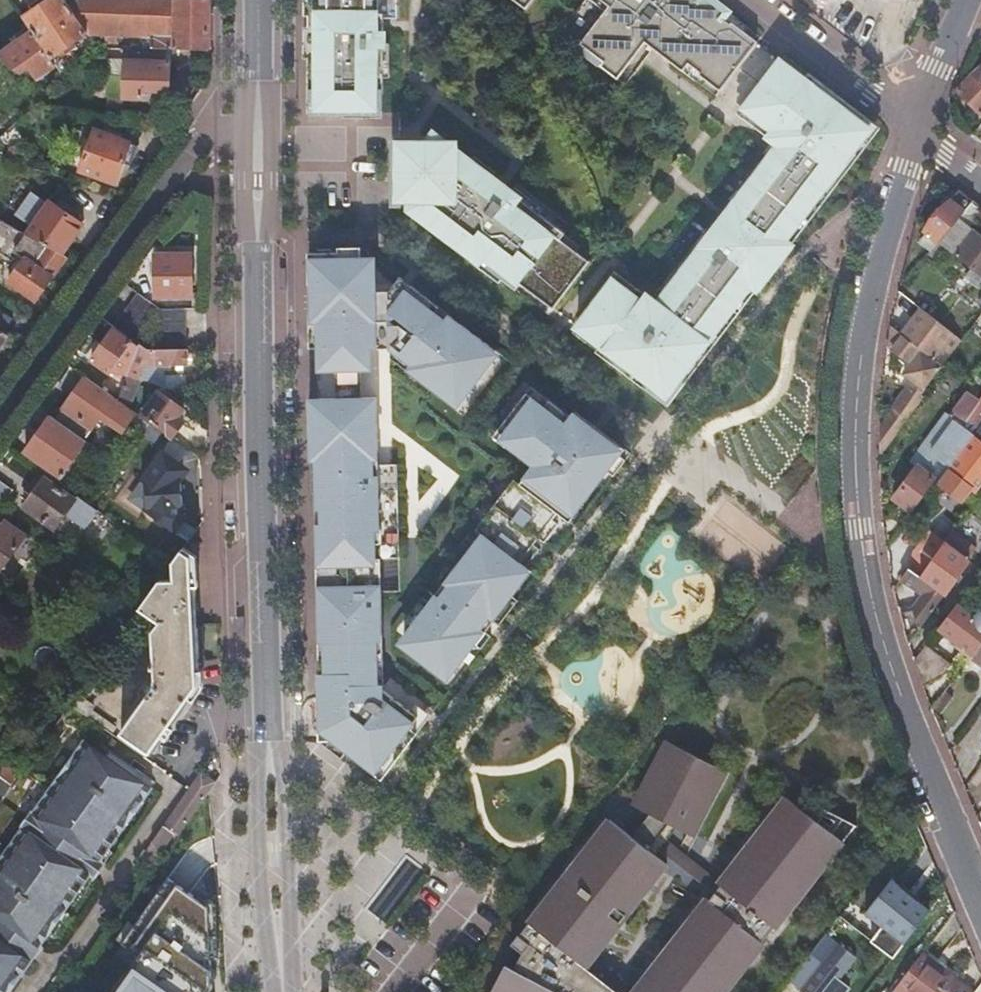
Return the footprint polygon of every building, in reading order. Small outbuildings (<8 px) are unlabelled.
[(88,34),(65,0),(50,0),(24,18),(33,31),(52,60),(65,50),(69,54),(80,47),(76,42),(88,34)] [(208,51),(208,24),(208,21),(208,0),(65,0),(88,34),(106,35),(106,40),(119,41),(120,35),(155,36),(154,49),(172,49),(208,51)] [(378,15),(397,16),(397,0),(314,0),(314,6),(309,6),(308,101),(318,101),(318,112),(374,112),(374,93),(383,92),(384,29),(377,30),(378,15)] [(608,13),(582,48),(604,65),(601,69),(620,84),(645,47),(653,53),(658,47),(668,54),(663,61),(685,78),(691,72),(720,95),(758,47),(724,23),(728,17),(706,0),(703,0),(702,2),(700,0),(593,0),(608,13)] [(22,75),(31,68),(39,78),(56,66),(52,60),(33,31),(0,56),(0,60),(22,75)] [(122,97),(169,100),(172,49),(154,49),(126,47),(125,59),(109,58),(107,97),(122,97)] [(971,73),(956,89),(969,102),(980,115),(980,64),(980,65),(971,73)] [(628,296),(611,283),(574,328),(607,354),(602,360),(639,389),(643,383),(662,398),(676,381),(682,384),(717,340),(711,336),(749,289),(754,292),(788,249),(783,245),(820,198),(826,202),(861,159),(855,153),(869,135),(849,119),(854,113),(818,86),(813,92),(781,67),(744,111),(763,126),(758,133),(784,152),(775,161),(771,159),(755,179),(734,205),(730,202),(703,233),(709,238),(661,297),(667,301),(659,310),(634,290),(628,296)] [(15,123),(22,116),(13,111),(7,118),(15,123)] [(79,170),(115,183),(122,163),(130,167),(138,145),(94,130),(79,170)] [(425,142),(399,141),(396,199),(408,199),(408,207),(513,290),(517,285),(550,310),(587,264),(557,240),(563,234),(504,188),(501,190),(486,178),(488,175),(432,132),(425,142)] [(940,241),(956,222),(974,201),(963,192),(959,189),(935,219),(936,220),(928,232),(940,241)] [(28,234),(64,253),(84,223),(49,200),(28,234)] [(980,216),(980,206),(974,201),(956,222),(940,241),(980,273),(980,236),(971,228),(980,216)] [(0,218),(0,228),(0,245),(23,259),(9,281),(39,300),(68,255),(64,253),(28,234),(0,218)] [(922,240),(933,249),(940,241),(928,232),(922,240)] [(317,348),(317,371),(371,370),(371,349),(377,348),(375,257),(361,257),(361,247),(338,247),(338,252),(308,253),(308,348),(317,348)] [(153,296),(191,298),(191,255),(156,253),(153,296)] [(931,316),(958,338),(979,309),(952,288),(931,316)] [(134,330),(152,303),(136,293),(119,320),(134,330)] [(448,392),(462,402),(496,359),(485,350),(490,345),(450,314),(445,320),(410,294),(398,309),(402,312),(397,320),(391,321),(390,348),(412,365),(408,371),(443,398),(448,392)] [(187,308),(161,308),(161,339),(187,339),(187,308)] [(962,342),(963,341),(958,338),(931,316),(922,309),(903,333),(921,348),(925,344),(930,348),(939,337),(956,350),(962,342)] [(8,329),(14,319),(0,311),(0,324),(8,329)] [(878,448),(878,456),(924,396),(923,396),(943,368),(892,326),(890,338),(888,345),(922,373),(902,404),(879,430),(879,438),(878,448)] [(9,334),(0,329),(0,349),(9,334)] [(124,351),(131,342),(114,329),(91,360),(109,372),(110,370),(124,351)] [(128,374),(138,343),(133,339),(131,342),(124,351),(110,370),(128,374)] [(187,366),(188,349),(185,349),(146,348),(138,343),(128,374),(128,376),(137,379),(163,388),(163,366),(187,366)] [(124,433),(138,414),(130,408),(119,400),(85,376),(55,420),(84,440),(105,411),(110,415),(106,420),(124,433)] [(149,383),(146,382),(137,379),(128,376),(119,400),(130,408),(139,397),(143,399),(149,383)] [(143,415),(172,436),(184,422),(178,418),(184,410),(160,392),(143,415)] [(403,649),(447,682),(476,645),(481,650),(492,636),(478,626),(486,616),(499,626),(519,601),(510,594),(529,569),(527,567),(540,549),(534,545),(539,539),(545,543),(558,524),(552,520),(558,513),(564,517),(575,502),(582,507),(600,482),(596,480),(604,469),(614,476),(626,460),(589,432),(593,426),(576,412),(571,418),(549,401),(545,407),(527,393),(498,430),(515,444),(511,449),(533,466),(520,484),(514,479),(476,530),(482,534),(438,591),(435,596),(432,599),(430,603),(429,606),(432,611),(403,649)] [(946,469),(969,438),(970,437),(974,432),(980,424),(980,423),(980,397),(979,401),(967,393),(958,405),(952,414),(956,416),(930,450),(916,467),(893,498),(909,509),(932,479),(936,482),(946,469)] [(317,673),(320,741),(332,740),(383,779),(417,733),(410,728),(419,717),(376,685),(376,658),(383,652),(382,591),(381,560),(381,559),(400,558),(397,464),(379,465),(377,396),(318,398),(318,406),(310,407),(309,460),(315,460),(317,560),(318,593),(319,642),(319,662),(320,673),(317,673)] [(910,463),(916,467),(930,450),(956,416),(952,414),(951,416),(948,413),(910,463)] [(63,472),(86,442),(84,440),(55,420),(51,417),(25,452),(62,478),(66,474),(63,472)] [(980,424),(974,432),(970,437),(969,438),(946,469),(975,491),(980,483),(980,423),(980,424)] [(182,464),(164,451),(143,480),(146,483),(135,498),(147,507),(144,510),(176,534),(186,522),(182,464)] [(22,506),(54,529),(65,513),(85,528),(97,510),(91,506),(78,496),(75,500),(43,477),(22,506)] [(2,505),(12,491),(0,482),(0,503),(2,505)] [(25,536),(4,522),(0,527),(0,570),(25,536)] [(909,569),(920,577),(943,545),(931,536),(909,569)] [(920,577),(945,595),(968,559),(945,542),(943,545),(920,577)] [(163,578),(144,605),(141,609),(160,622),(154,630),(155,661),(151,661),(150,668),(155,668),(155,683),(151,690),(146,687),(141,693),(146,697),(120,732),(151,754),(201,685),(195,556),(183,549),(175,561),(177,578),(163,578)] [(905,639),(906,644),(945,595),(920,577),(909,569),(900,580),(923,596),(911,611),(915,613),(902,630),(905,639)] [(973,615),(958,604),(938,629),(975,654),(980,646),(980,604),(973,615)] [(116,642),(125,630),(114,623),(105,634),(116,642)] [(135,636),(126,629),(125,630),(116,642),(111,650),(119,657),(135,636)] [(919,680),(921,686),(944,675),(951,667),(924,645),(912,661),(915,670),(919,680)] [(93,675),(83,689),(90,693),(99,680),(93,675)] [(953,681),(932,709),(945,717),(965,689),(953,681)] [(78,696),(71,706),(88,718),(95,708),(78,696)] [(28,743),(39,751),(56,726),(46,719),(28,743)] [(0,860),(0,873),(59,914),(102,852),(97,848),(144,782),(84,740),(0,860)] [(666,755),(657,777),(706,803),(717,781),(666,755)] [(13,786),(27,766),(17,759),(14,756),(0,776),(0,777),(13,786)] [(11,789),(13,786),(0,777),(0,804),(11,789)] [(511,945),(523,953),(515,969),(506,965),(492,991),(616,991),(591,972),(587,968),(622,924),(621,923),(632,909),(633,910),(648,891),(668,866),(656,857),(649,851),(669,825),(677,830),(689,836),(706,803),(657,777),(640,809),(650,816),(632,839),(610,821),(529,923),(533,926),(523,938),(522,938),(519,943),(515,940),(511,945)] [(175,813),(172,811),(149,843),(160,850),(173,832),(176,835),(210,786),(199,779),(175,813)] [(97,848),(102,852),(105,854),(127,823),(130,824),(146,802),(144,800),(152,788),(144,782),(97,848)] [(764,946),(762,944),(774,929),(775,931),(857,829),(843,822),(832,837),(818,826),(785,801),(722,880),(719,885),(718,885),(721,887),(709,902),(706,900),(643,980),(634,991),(727,991),(764,946)] [(826,813),(818,826),(832,837),(843,822),(826,813)] [(211,818),(91,991),(238,991),(211,818)] [(666,844),(677,830),(669,825),(649,851),(656,857),(660,852),(666,844)] [(719,885),(666,844),(660,852),(712,893),(719,885)] [(139,857),(155,869),(160,861),(144,850),(139,857)] [(49,935),(50,936),(68,912),(65,910),(85,881),(89,883),(108,856),(105,854),(102,852),(59,914),(0,873),(0,991),(9,991),(49,935)] [(432,861),(405,918),(430,930),(458,874),(432,861)] [(887,933),(915,897),(893,880),(865,916),(887,933)] [(894,958),(930,910),(915,897),(887,933),(878,945),(894,958)] [(506,965),(515,969),(523,953),(511,945),(515,940),(507,934),(486,991),(492,991),(506,965)] [(382,987),(406,957),(382,937),(357,966),(382,987)] [(806,991),(807,991),(820,991),(823,988),(828,991),(833,991),(859,958),(842,945),(806,991)] [(956,979),(923,953),(897,987),(903,991),(946,991),(956,979)] [(956,979),(946,991),(973,991),(956,979)]
